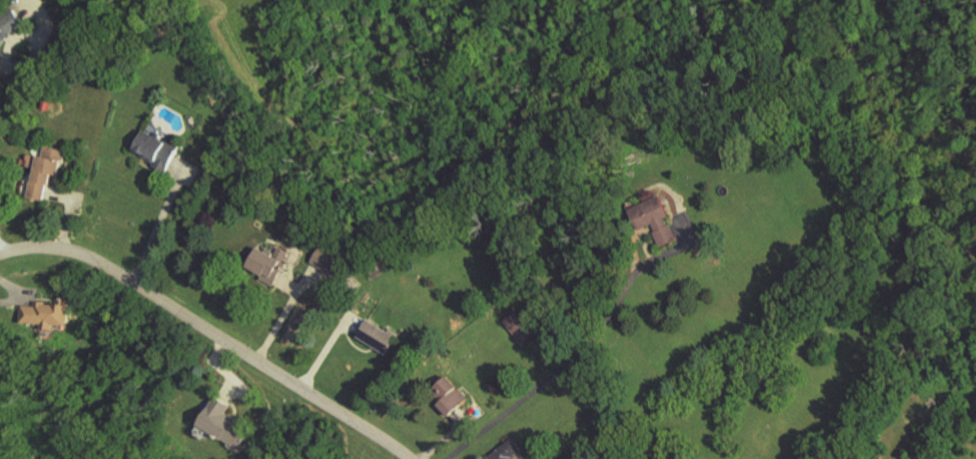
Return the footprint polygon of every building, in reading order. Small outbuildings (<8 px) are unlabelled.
[(14,10),(0,19),(0,45),(26,29),(14,10)] [(168,139),(166,141),(144,131),(133,154),(168,171),(181,145),(168,139)] [(44,202),(47,186),(51,187),(53,175),(61,177),(65,151),(45,147),(43,158),(29,155),(27,167),(34,168),(29,199),(44,202)] [(678,241),(669,219),(671,218),(662,196),(630,209),(639,231),(653,226),(662,248),(678,241)] [(259,248),(248,268),(265,277),(262,281),(274,287),(291,254),(279,247),(274,256),(259,248)] [(341,267),(318,253),(308,270),(331,284),(341,267)] [(21,324),(43,325),(42,331),(53,331),(54,326),(68,327),(69,300),(57,299),(56,304),(35,303),(35,307),(22,307),(21,324)] [(524,344),(537,334),(518,310),(505,321),(524,344)] [(392,328),(390,331),(369,318),(358,336),(387,354),(400,333),(392,328)] [(469,398),(448,375),(429,393),(451,415),(469,398)] [(239,447),(249,427),(225,414),(230,405),(213,396),(198,425),(239,447)] [(514,457),(523,449),(512,437),(489,458),(490,458),(516,458),(514,457)]
